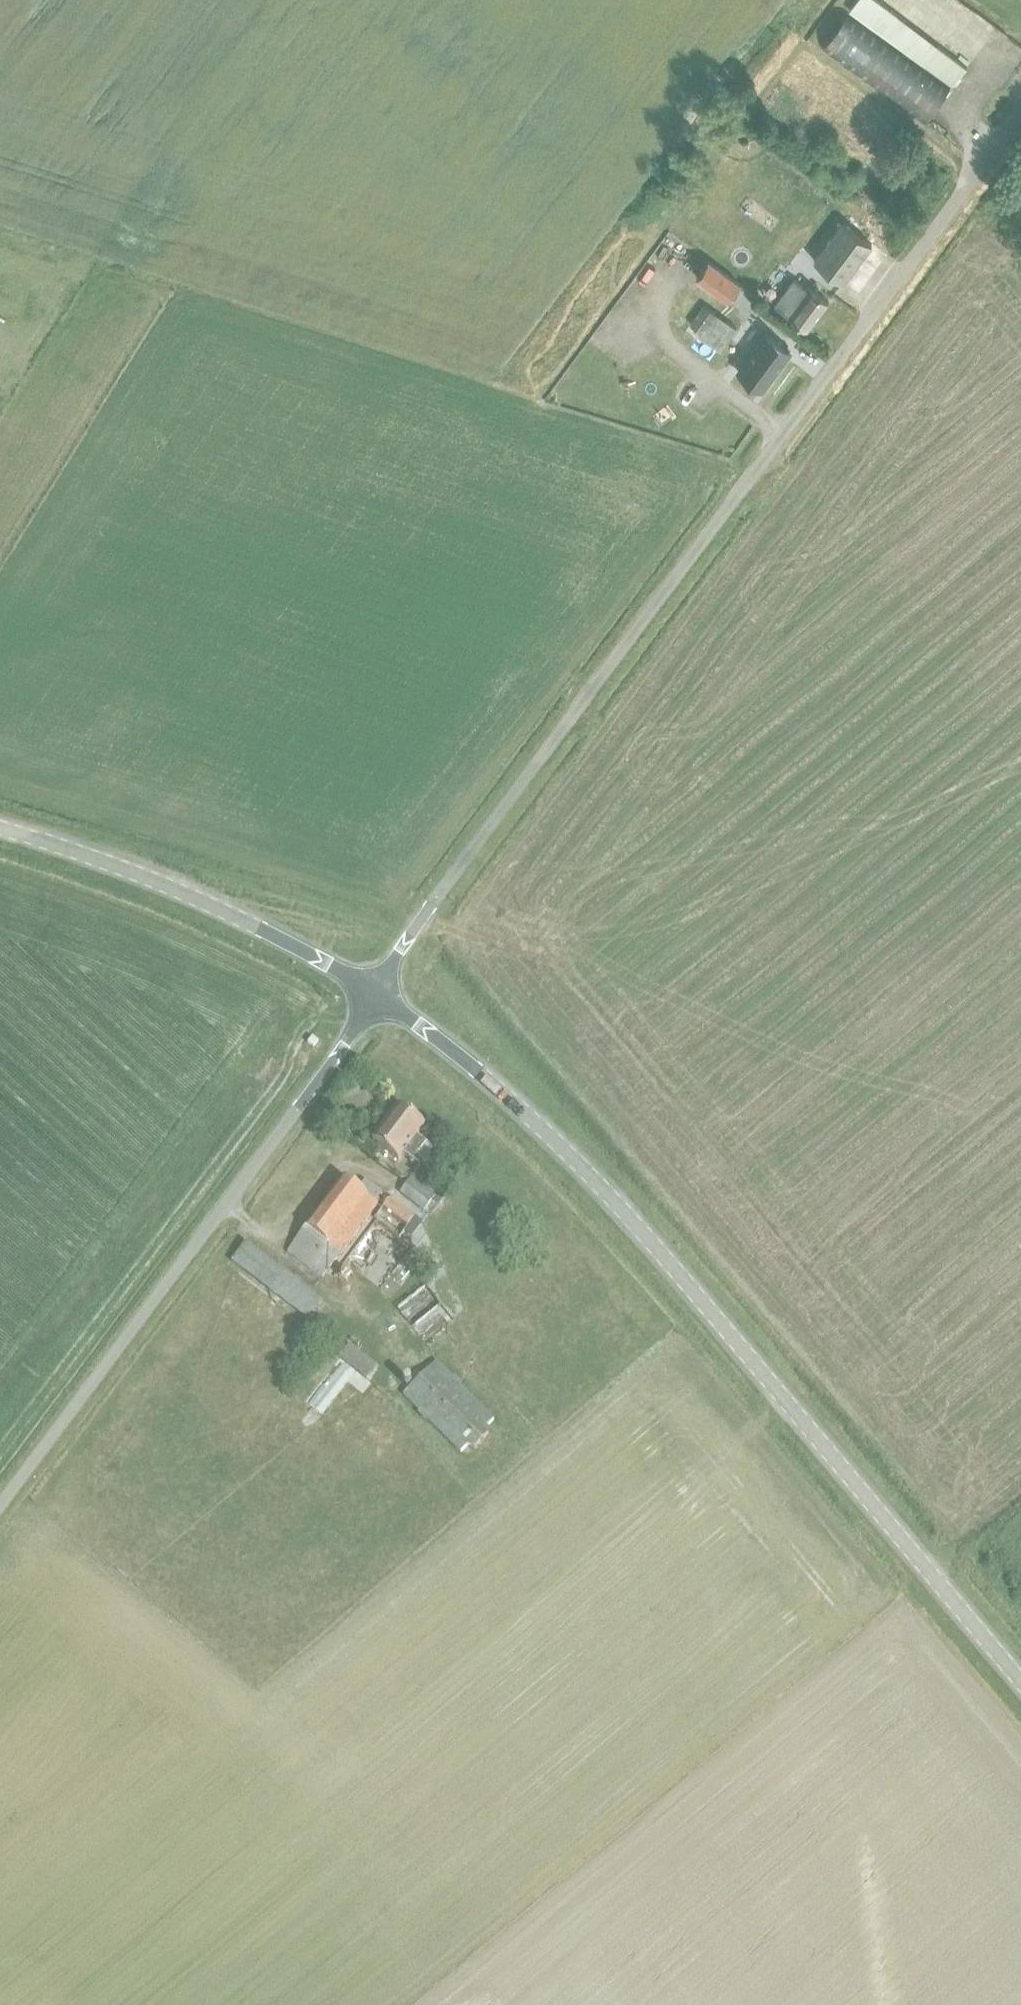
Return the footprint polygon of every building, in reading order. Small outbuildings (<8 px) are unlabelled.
[(954,83),(968,65),(882,0),(857,0),(851,8),(876,28),(924,64),(925,61),(954,83)] [(822,44),(924,122),(950,88),(848,10),(822,44)] [(813,259),(842,280),(871,242),(841,220),(813,259)] [(696,277),(728,300),(741,283),(709,260),(696,277)] [(774,304),(807,328),(828,300),(808,285),(806,287),(794,277),(774,304)] [(705,304),(690,323),(702,332),(699,335),(700,335),(717,313),(705,304)] [(700,335),(710,343),(727,320),(717,313),(700,335)] [(727,320),(710,343),(720,350),(737,327),(727,320)] [(767,333),(738,371),(762,389),(791,351),(767,333)] [(399,1106),(373,1142),(398,1161),(404,1154),(420,1167),(434,1149),(417,1136),(425,1126),(399,1106)] [(401,1193),(425,1211),(436,1196),(412,1178),(401,1193)] [(363,1181),(357,1189),(344,1180),(288,1253),(322,1279),(378,1205),(374,1202),(380,1194),(363,1181)] [(412,1235),(423,1221),(392,1197),(375,1219),(401,1238),(406,1231),(412,1235)] [(232,1262),(310,1322),(325,1303),(246,1243),(232,1262)] [(442,1300),(442,1299),(428,1283),(400,1308),(428,1339),(455,1315),(442,1300)] [(349,1346),(340,1357),(305,1401),(322,1415),(355,1373),(364,1380),(375,1367),(349,1346)] [(438,1362),(404,1395),(400,1390),(387,1403),(408,1425),(421,1412),(461,1453),(466,1447),(471,1451),(489,1433),(485,1429),(494,1420),(438,1362)]
